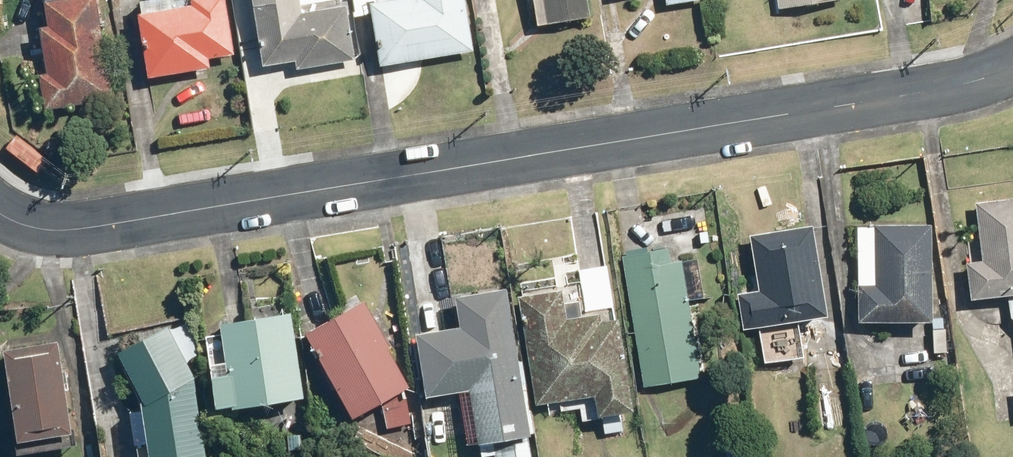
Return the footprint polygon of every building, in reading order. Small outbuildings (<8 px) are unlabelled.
[(133,17),(144,82),(209,70),(207,61),(231,57),(221,0),(197,0),(185,2),(186,7),(133,17)] [(258,70),(292,64),(294,74),(352,63),(342,6),(295,14),(293,0),(245,0),(258,70)] [(365,8),(377,71),(469,53),(459,0),(406,0),(365,8)] [(583,0),(541,0),(546,26),(587,19),(583,0)] [(844,0),(772,0),(774,15),(845,4),(844,0)] [(92,2),(30,10),(44,110),(107,101),(92,2)] [(972,204),(979,264),(962,266),(967,303),(1012,297),(1012,200),(972,204)] [(807,225),(746,235),(756,293),(734,297),(740,331),(822,318),(818,296),(807,225)] [(925,226),(854,227),(855,324),(926,324),(925,226)] [(679,249),(619,258),(640,389),(699,380),(679,249)] [(448,298),(453,332),(411,339),(420,400),(463,394),(471,450),(525,442),(517,387),(508,325),(503,290),(448,298)] [(594,317),(566,321),(562,291),(513,299),(530,408),(569,402),(591,398),(595,418),(628,413),(614,323),(596,326),(594,317)] [(360,305),(297,339),(345,425),(408,391),(360,305)] [(288,320),(215,328),(224,412),(297,403),(288,320)] [(142,456),(199,456),(188,387),(192,386),(167,332),(113,356),(134,402),(142,456)] [(0,353),(0,380),(9,456),(11,456),(68,450),(55,346),(0,353)]
